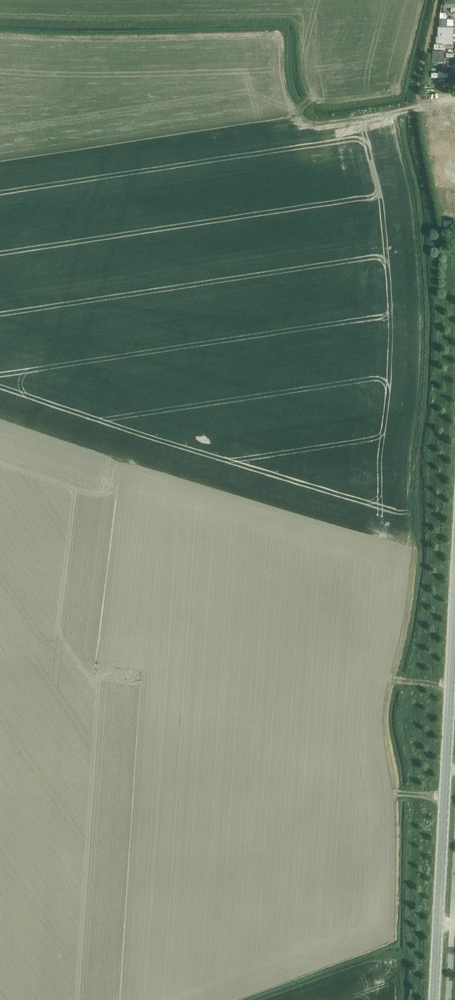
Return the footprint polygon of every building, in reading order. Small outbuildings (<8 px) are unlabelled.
[(452,44),(453,19),(437,18),(436,43),(452,44)] [(448,178),(439,178),(439,189),(449,189),(448,178)]
